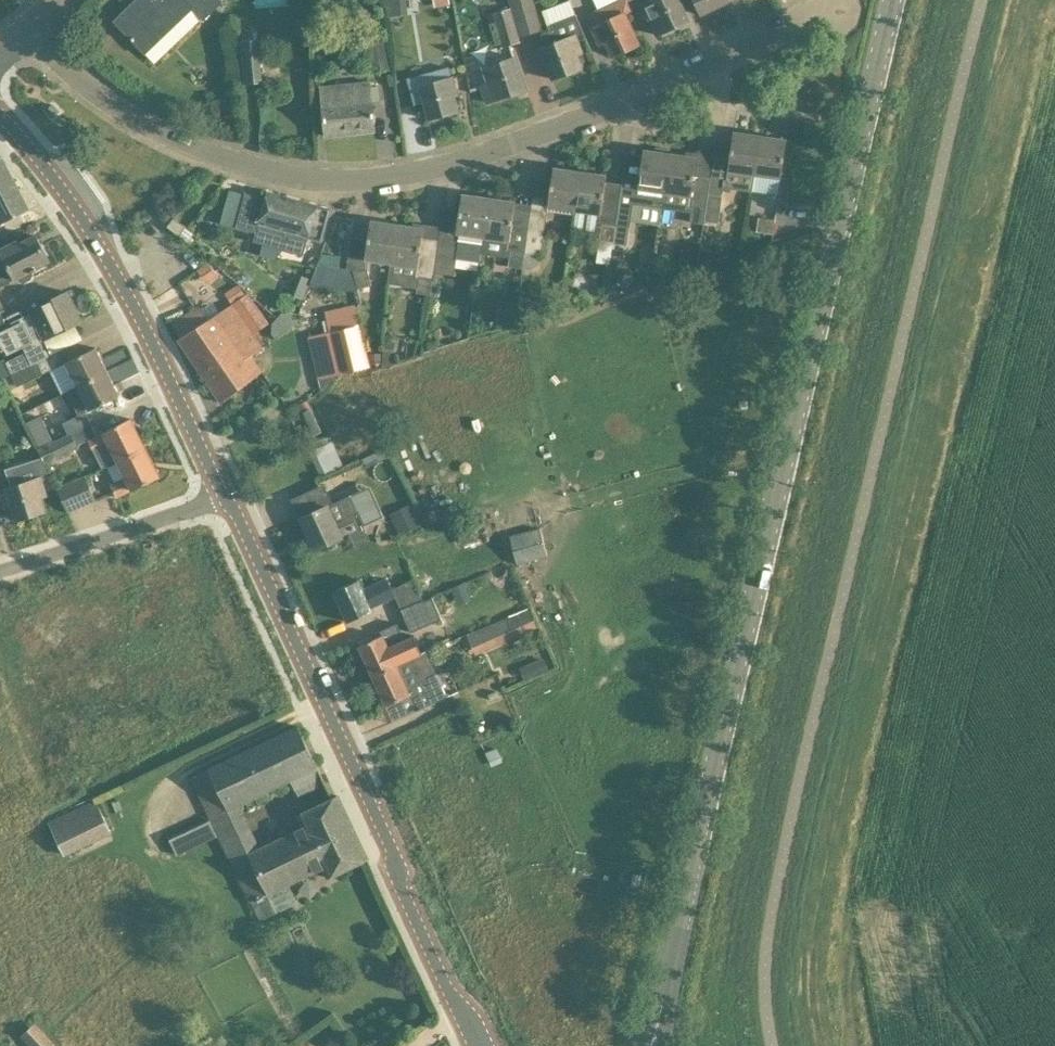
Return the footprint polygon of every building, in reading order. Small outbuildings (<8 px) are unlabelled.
[(193,9),(203,20),(222,2),(221,0),(143,0),(133,9),(130,6),(115,20),(146,53),(193,9)] [(518,36),(543,29),(534,0),(509,0),(511,7),(510,8),(518,36)] [(638,44),(624,12),(633,8),(630,0),(616,0),(588,14),(594,26),(593,27),(601,43),(607,40),(614,55),(638,44)] [(658,34),(689,20),(679,0),(630,0),(633,8),(643,3),(658,34)] [(701,14),(731,0),(730,0),(694,0),(701,14)] [(503,46),(520,42),(518,36),(510,8),(494,12),(503,46)] [(578,38),(584,36),(576,13),(552,22),(555,29),(543,33),(547,45),(541,47),(553,79),(582,68),(576,54),(583,52),(578,38)] [(242,33),(242,40),(258,39),(257,31),(242,33)] [(259,39),(258,39),(242,40),(241,40),(244,84),(263,82),(259,39)] [(390,69),(385,41),(369,44),(374,72),(390,69)] [(482,86),(488,102),(527,89),(515,55),(483,66),(490,83),(482,86)] [(458,94),(453,76),(450,66),(406,78),(413,105),(425,101),(430,119),(459,111),(455,95),(458,94)] [(320,86),(326,136),(375,130),(372,101),(371,87),(370,81),(320,86)] [(371,87),(372,101),(380,100),(379,89),(379,86),(371,87)] [(52,104),(47,109),(46,110),(53,117),(60,111),(53,104),(52,104)] [(223,129),(240,128),(239,114),(222,115),(223,129)] [(729,171),(755,174),(760,135),(734,131),(729,171)] [(787,139),(760,135),(755,174),(782,177),(787,139)] [(644,149),(640,177),(624,174),(623,184),(619,211),(617,224),(631,226),(635,203),(662,207),(670,153),(668,152),(669,148),(657,147),(656,151),(644,149)] [(704,222),(704,220),(711,176),(695,174),(697,157),(670,153),(662,207),(693,211),(692,221),(704,222)] [(5,160),(3,156),(0,157),(0,224),(30,208),(5,160)] [(548,207),(575,210),(580,171),(554,167),(548,207)] [(607,175),(580,171),(575,210),(572,230),(602,234),(601,239),(615,241),(617,224),(619,211),(623,184),(606,181),(607,175)] [(719,222),(724,187),(725,178),(711,176),(704,220),(719,222)] [(245,192),(235,228),(255,233),(253,242),(304,255),(309,237),(322,241),(326,227),(313,223),(318,205),(268,191),(266,197),(245,192)] [(484,237),(490,197),(463,193),(460,211),(444,208),(439,239),(434,272),(436,272),(455,274),(457,259),(456,258),(459,241),(483,245),(484,237)] [(523,267),(525,253),(529,225),(513,223),(516,201),(490,197),(484,237),(510,241),(508,249),(512,250),(510,266),(523,268),(523,267)] [(525,253),(542,256),(548,215),(531,212),(529,225),(525,253)] [(174,217),(167,226),(180,235),(187,226),(174,217)] [(759,217),(757,231),(774,233),(776,220),(759,217)] [(352,237),(349,259),(348,269),(353,269),(358,288),(372,284),(368,268),(369,259),(393,263),(399,224),(371,220),(368,239),(352,237)] [(413,226),(399,224),(393,263),(417,266),(416,276),(420,276),(418,292),(432,294),(433,283),(434,283),(436,272),(434,272),(439,239),(423,237),(424,228),(413,226)] [(33,270),(34,272),(38,270),(37,267),(49,261),(49,262),(50,261),(36,235),(19,244),(17,241),(0,250),(1,252),(0,253),(0,287),(18,278),(20,281),(25,282),(32,278),(33,273),(32,271),(33,270)] [(319,265),(340,268),(341,256),(323,253),(319,265)] [(311,278),(309,284),(359,291),(358,288),(353,269),(348,269),(340,268),(319,265),(317,265),(311,278)] [(232,304),(246,294),(239,283),(225,292),(232,304)] [(575,304),(578,294),(566,290),(563,301),(575,304)] [(83,320),(69,291),(39,305),(40,307),(22,316),(24,319),(13,325),(26,351),(0,364),(0,368),(3,374),(11,370),(13,373),(37,361),(56,352),(56,351),(51,353),(44,338),(83,320)] [(497,321),(516,323),(518,301),(499,299),(497,321)] [(262,348),(233,305),(233,304),(218,314),(218,313),(209,319),(201,306),(173,326),(181,338),(179,339),(222,402),(265,373),(257,362),(252,365),(248,358),(262,348)] [(329,331),(340,373),(369,365),(358,323),(354,305),(325,311),(329,331)] [(295,323),(299,313),(293,311),(282,312),(277,317),(290,327),(295,323)] [(384,340),(382,366),(398,361),(399,353),(394,353),(395,341),(384,340)] [(66,362),(78,386),(108,371),(96,347),(66,362)] [(56,352),(37,361),(13,373),(19,385),(43,373),(62,364),(56,352)] [(381,363),(382,354),(370,353),(370,362),(381,363)] [(92,423),(86,412),(120,395),(108,371),(78,386),(69,391),(80,414),(67,420),(72,432),(92,423)] [(41,416),(28,422),(40,447),(53,440),(41,416)] [(119,460),(119,461),(146,447),(131,418),(104,431),(105,432),(89,440),(95,452),(99,450),(107,466),(119,460)] [(78,445),(72,432),(39,448),(40,450),(44,457),(46,463),(78,446),(78,445)] [(160,476),(146,447),(119,461),(127,477),(111,485),(117,497),(160,476)] [(320,461),(326,473),(344,465),(339,453),(320,461)] [(12,487),(6,489),(16,520),(46,510),(42,497),(47,495),(42,480),(52,475),(46,463),(44,457),(6,469),(12,487)] [(96,500),(85,475),(58,487),(68,512),(96,500)] [(301,517),(316,549),(343,536),(342,535),(356,529),(350,515),(357,512),(349,496),(301,517)] [(422,524),(421,524),(413,508),(411,504),(391,514),(401,535),(422,524)] [(461,529),(465,544),(477,540),(472,525),(461,529)] [(510,535),(517,564),(547,556),(540,527),(510,535)] [(415,579),(393,588),(389,579),(364,590),(359,580),(335,591),(348,621),(373,610),(371,606),(396,595),(403,611),(425,602),(415,579)] [(465,583),(452,588),(457,599),(469,594),(465,583)] [(431,617),(425,602),(403,611),(411,632),(433,623),(431,617)] [(498,622),(507,641),(539,627),(530,608),(498,622)] [(359,645),(373,675),(427,652),(426,650),(422,652),(414,635),(405,639),(398,623),(381,630),(383,635),(359,645)] [(447,696),(427,652),(373,675),(386,705),(411,694),(417,709),(447,696)] [(499,696),(497,690),(488,694),(490,700),(499,696)] [(192,778),(210,816),(211,817),(212,819),(240,805),(292,781),(299,795),(306,791),(326,782),(299,726),(209,769),(210,771),(192,778)] [(261,846),(251,850),(231,859),(251,902),(252,902),(261,921),(297,902),(289,884),(324,867),(329,878),(368,858),(338,795),(297,814),(303,826),(261,846)] [(96,800),(50,822),(67,855),(112,833),(96,800)] [(629,873),(621,871),(619,881),(627,883),(629,873)] [(641,874),(634,873),(631,885),(639,886),(641,874)] [(299,898),(320,890),(314,876),(294,884),(299,898)] [(22,1036),(32,1045),(52,1045),(55,1044),(35,1023),(22,1036)]
